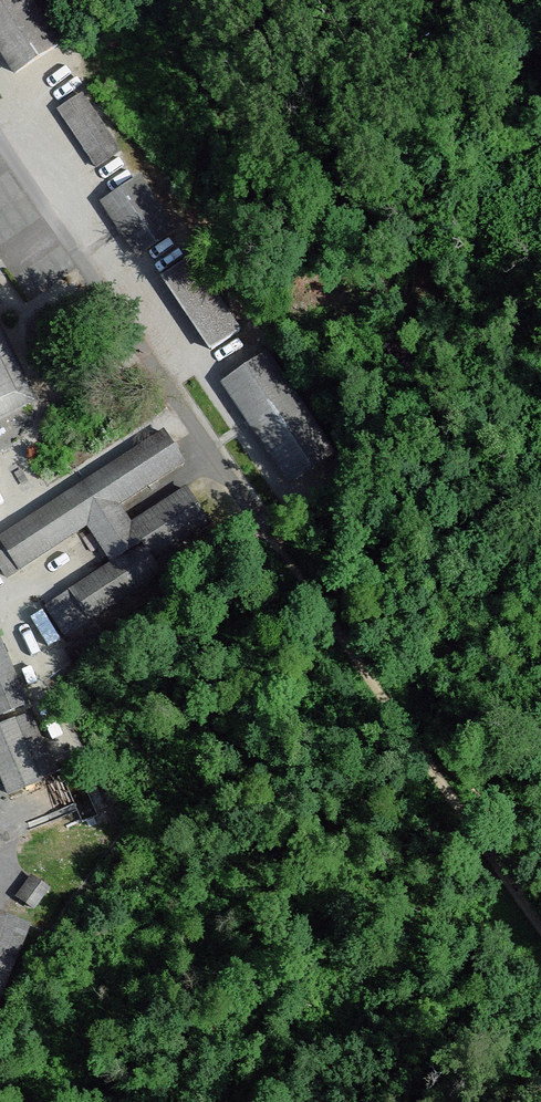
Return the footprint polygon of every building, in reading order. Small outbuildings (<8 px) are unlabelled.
[(13,77),(63,43),(34,0),(0,0),(0,58),(13,77)] [(116,150),(80,96),(53,114),(90,168),(116,150)] [(174,232),(128,174),(93,201),(140,260),(174,232)] [(248,328),(196,254),(157,281),(210,356),(248,328)] [(34,398),(0,331),(0,415),(34,398)] [(317,441),(262,360),(220,388),(276,469),(317,441)] [(0,540),(0,547),(18,573),(83,529),(107,564),(40,610),(59,637),(215,530),(185,487),(129,526),(118,510),(185,464),(161,429),(0,540)] [(29,706),(0,637),(0,718),(29,706)] [(31,712),(0,726),(0,773),(10,796),(59,775),(31,712)] [(50,889),(31,876),(15,898),(35,912),(50,889)] [(0,914),(0,1004),(31,926),(0,914)]
